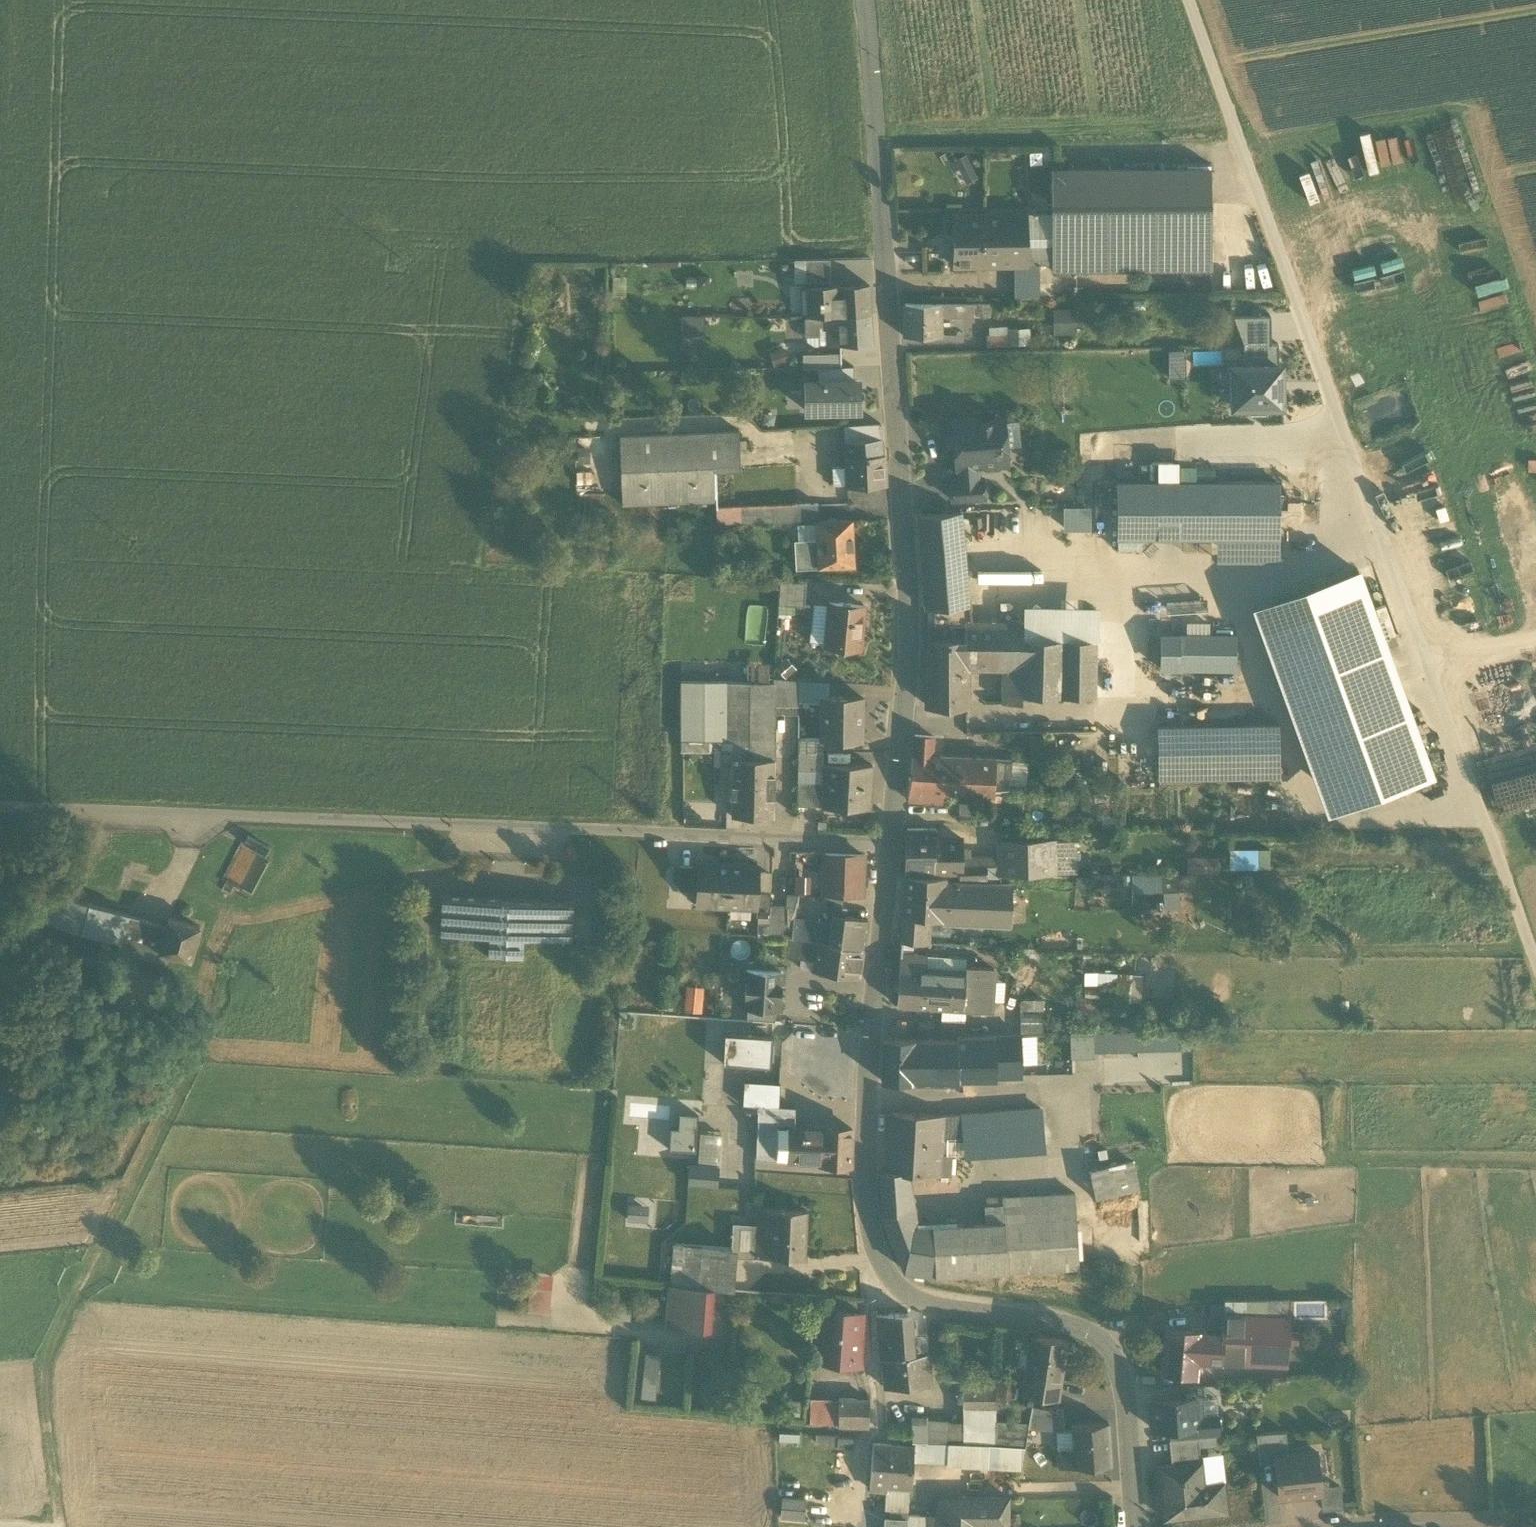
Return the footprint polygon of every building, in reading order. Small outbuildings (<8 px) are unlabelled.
[(954,160),(960,171),(972,165),(966,154),(954,160)] [(977,177),(972,165),(960,171),(966,183),(977,177)] [(1052,269),(1212,268),(1211,168),(1051,170),(1051,214),(1051,244),(1051,263),(1052,269)] [(1021,244),(1037,244),(1051,244),(1051,214),(1026,215),(1026,217),(1020,216),(1021,244)] [(1013,263),(1038,263),(1037,244),(1021,244),(1020,216),(1026,217),(1026,215),(953,215),(953,264),(984,264),(984,251),(1013,251),(1013,263)] [(1051,263),(1051,244),(1037,244),(1038,263),(1051,263)] [(984,251),(984,264),(1013,263),(1013,251),(984,251)] [(805,282),(805,259),(793,259),(794,282),(805,282)] [(805,259),(805,282),(830,281),(829,259),(805,259)] [(1013,263),(1014,297),(1038,296),(1038,282),(1038,263),(1013,263)] [(1057,282),(1038,282),(1038,296),(1057,296),(1057,282)] [(805,286),(807,316),(871,313),(869,284),(805,286)] [(940,335),(940,316),(940,303),(903,303),(903,335),(940,335)] [(973,303),(940,303),(940,316),(973,316),(973,303)] [(973,303),(973,316),(989,316),(989,303),(973,303)] [(1053,308),(1053,333),(1076,333),(1076,308),(1053,308)] [(872,343),(871,313),(807,316),(804,316),(805,335),(819,334),(819,344),(829,343),(829,344),(872,343)] [(705,315),(680,315),(681,335),(705,334),(705,315)] [(1270,315),(1233,316),(1243,343),(1271,343),(1270,315)] [(1006,328),(1006,334),(1007,343),(1030,343),(1030,327),(1006,328)] [(814,344),(819,344),(819,334),(805,335),(806,339),(814,344)] [(986,334),(987,348),(1007,347),(1007,343),(1006,334),(986,334)] [(1232,366),(1233,406),(1248,406),(1248,413),(1266,413),(1266,406),(1281,406),(1280,365),(1278,366),(1278,343),(1271,343),(1243,343),(1243,366),(1232,366)] [(784,347),(769,352),(774,366),(789,361),(784,347)] [(802,353),(802,367),(817,367),(841,366),(840,352),(802,353)] [(817,367),(818,381),(854,380),(853,366),(841,366),(817,367)] [(859,409),(858,380),(854,380),(818,381),(805,381),(806,410),(859,409)] [(959,466),(960,482),(975,481),(974,464),(981,464),(986,467),(995,467),(999,462),(998,448),(1000,448),(999,447),(1004,446),(1002,421),(979,423),(979,417),(967,418),(967,420),(953,421),(957,466),(959,466)] [(1019,420),(1002,421),(1004,446),(1021,445),(1019,420)] [(844,426),(846,455),(883,454),(880,423),(844,426)] [(621,504),(715,499),(714,468),(738,467),(736,431),(618,436),(621,504)] [(847,483),(847,486),(885,485),(884,454),(883,454),(846,455),(846,466),(832,467),(833,484),(847,483)] [(1157,483),(1179,482),(1178,462),(1157,462),(1157,483)] [(1194,463),(1178,462),(1179,482),(1195,482),(1194,463)] [(794,464),(738,467),(714,468),(715,499),(715,507),(772,505),(796,504),(794,464)] [(951,484),(952,500),(984,497),(983,481),(975,481),(960,482),(951,484)] [(1217,560),(1278,560),(1278,482),(1195,482),(1179,482),(1157,483),(1117,483),(1117,538),(1141,538),(1217,537),(1217,560)] [(796,523),(816,522),(816,521),(818,521),(817,503),(796,504),(772,505),(773,521),(795,520),(796,523)] [(715,507),(716,524),(773,521),(772,505),(715,507)] [(1063,507),(1063,530),(1090,530),(1090,506),(1063,507)] [(918,515),(926,609),(928,609),(968,605),(968,601),(960,511),(920,514),(918,515)] [(850,520),(818,521),(816,521),(816,522),(817,540),(818,566),(852,564),(850,520)] [(816,522),(796,523),(797,540),(817,540),(816,522)] [(1141,538),(1117,538),(1117,550),(1142,550),(1141,538)] [(796,567),(818,566),(817,540),(797,540),(795,540),(796,567)] [(1358,570),(1274,600),(1348,804),(1432,774),(1358,570)] [(778,603),(805,605),(806,581),(780,579),(778,603)] [(1348,804),(1274,600),(1252,609),(1326,813),(1348,804)] [(826,643),(858,646),(860,623),(862,623),(864,604),(830,601),(830,603),(826,642),(826,643)] [(928,639),(965,639),(965,624),(972,624),(970,601),(968,601),(968,605),(928,609),(928,639)] [(809,640),(826,642),(830,603),(812,602),(809,640)] [(1024,605),(1023,624),(1023,639),(1062,640),(1095,641),(1097,607),(1024,605)] [(1186,623),(1186,635),(1209,635),(1210,623),(1186,623)] [(1022,704),(1022,696),(1023,639),(1023,624),(972,624),(965,624),(965,639),(967,639),(967,667),(1003,668),(1003,703),(1022,704)] [(1186,668),(1235,669),(1235,636),(1209,635),(1186,635),(1161,635),(1160,668),(1186,668)] [(927,705),(967,706),(967,667),(967,639),(965,639),(928,639),(926,639),(927,705)] [(1062,640),(1023,639),(1022,696),(1061,697),(1062,640)] [(1095,697),(1095,641),(1062,640),(1061,697),(1095,697)] [(774,667),(785,678),(797,668),(786,656),(774,667)] [(769,663),(746,663),(746,682),(769,683),(769,663)] [(773,706),(798,707),(798,679),(785,678),(772,678),(773,683),(773,706)] [(798,707),(822,707),(823,695),(842,696),(843,682),(798,679),(798,707)] [(701,737),(703,737),(704,682),(679,681),(678,750),(701,751),(701,737)] [(773,706),(773,683),(769,683),(746,682),(704,682),(703,737),(733,738),(772,739),(773,706)] [(822,739),(861,739),(862,696),(842,696),(823,695),(822,707),(822,739)] [(1157,726),(1158,776),(1278,774),(1277,724),(1157,726)] [(942,790),(958,791),(961,758),(932,756),(933,737),(914,735),(909,798),(940,802),(942,790)] [(714,751),(733,751),(733,738),(703,737),(701,737),(701,751),(714,751)] [(772,739),(733,738),(733,751),(733,758),(772,759),(772,739)] [(798,739),(798,752),(822,752),(822,739),(798,739)] [(713,764),(721,764),(721,758),(733,758),(733,751),(714,751),(713,764)] [(822,752),(798,752),(798,769),(824,770),(824,763),(822,763),(822,752)] [(731,814),(770,815),(772,759),(733,758),(721,758),(721,764),(720,784),(732,784),(731,796),(731,814)] [(994,760),(961,758),(958,791),(991,792),(994,760)] [(994,760),(991,792),(1009,790),(1009,786),(1011,761),(994,760)] [(1011,761),(1009,786),(1026,787),(1028,762),(1011,761)] [(823,805),(870,806),(871,764),(824,763),(824,770),(823,780),(823,805)] [(798,769),(797,780),(823,780),(824,770),(798,769)] [(823,805),(823,780),(797,780),(797,805),(823,805)] [(732,784),(720,784),(720,795),(731,796),(732,784)] [(958,815),(982,816),(983,804),(959,803),(958,815)] [(905,873),(933,873),(934,838),(935,828),(907,827),(905,873)] [(961,838),(934,838),(933,873),(959,873),(960,873),(960,852),(961,852),(961,838)] [(1052,841),(1053,874),(1075,873),(1074,840),(1052,841)] [(1000,856),(1000,875),(1053,874),(1052,841),(999,842),(1000,856)] [(255,889),(270,855),(242,842),(227,876),(255,889)] [(1229,848),(1229,868),(1269,868),(1269,848),(1229,848)] [(842,893),(861,894),(863,854),(825,852),(824,868),(822,868),(821,877),(824,877),(823,893),(824,893),(834,893),(842,893)] [(969,852),(961,852),(960,852),(960,873),(959,873),(959,879),(985,879),(1000,875),(1000,856),(969,856),(969,852)] [(1186,874),(1218,874),(1219,856),(1186,856),(1186,874)] [(696,904),(727,905),(728,863),(698,862),(698,865),(697,889),(696,904)] [(758,864),(728,863),(727,905),(756,906),(757,906),(757,890),(758,869),(758,864)] [(677,889),(697,889),(698,865),(678,865),(677,889)] [(757,890),(770,891),(771,870),(758,869),(757,890)] [(811,874),(794,874),(794,891),(811,892),(811,874)] [(1131,891),(1143,891),(1142,878),(1162,877),(1162,874),(1131,874),(1131,891)] [(1162,877),(1163,891),(1179,890),(1179,874),(1162,874),(1162,877)] [(907,877),(904,915),(928,918),(942,920),(942,919),(946,877),(907,877)] [(942,919),(978,923),(982,882),(953,883),(949,877),(946,877),(942,919)] [(1000,882),(982,882),(978,923),(985,926),(1011,923),(1014,877),(1000,877),(1000,882)] [(1163,891),(1162,877),(1142,878),(1143,891),(1163,891)] [(756,916),(769,916),(769,905),(770,891),(757,890),(757,906),(756,906),(756,916)] [(1179,909),(1179,890),(1163,891),(1163,909),(1179,909)] [(41,919),(119,942),(127,915),(128,914),(49,892),(41,919)] [(834,898),(833,913),(846,915),(847,909),(840,908),(840,899),(842,898),(842,893),(834,893),(834,898)] [(786,895),(786,906),(795,907),(796,895),(786,895)] [(488,953),(521,955),(522,937),(570,939),(571,903),(442,898),(440,934),(488,936),(488,953)] [(794,918),(795,907),(786,906),(769,905),(769,916),(768,936),(786,937),(792,937),(794,918)] [(792,937),(817,940),(863,947),(867,919),(846,915),(833,913),(832,913),(831,924),(794,918),(792,937)] [(166,926),(127,915),(119,942),(117,949),(156,961),(159,951),(166,926)] [(927,935),(928,918),(904,915),(902,933),(927,935)] [(169,918),(166,926),(159,951),(190,960),(199,927),(169,918)] [(798,969),(811,971),(812,966),(813,961),(817,940),(792,937),(786,937),(783,955),(800,957),(798,969)] [(859,976),(863,947),(817,940),(813,961),(812,966),(811,971),(859,976)] [(926,954),(900,952),(896,1005),(941,1008),(962,1009),(965,973),(925,971),(926,954)] [(925,971),(965,973),(965,965),(966,957),(926,954),(925,971)] [(993,967),(965,965),(965,973),(962,1009),(965,1009),(990,1011),(991,999),(992,980),(993,967)] [(775,1010),(779,1010),(782,973),(747,970),(744,1008),(747,1008),(775,1010)] [(1083,983),(1099,984),(1099,972),(1084,971),(1083,983)] [(1130,974),(1099,972),(1099,984),(1105,984),(1104,1000),(1129,1001),(1130,974)] [(1130,974),(1129,1001),(1141,1002),(1142,974),(1130,974)] [(992,980),(991,999),(1003,1000),(1004,981),(992,980)] [(686,986),(684,1011),(702,1013),(704,987),(686,986)] [(1020,1009),(1036,1008),(1036,999),(1020,999),(1020,1009)] [(1127,1003),(1113,1002),(1113,1013),(1125,1015),(1127,1003)] [(775,1010),(747,1008),(746,1019),(774,1021),(775,1010)] [(962,1009),(941,1008),(940,1020),(964,1022),(965,1009),(962,1009)] [(1043,1032),(1043,1008),(1036,1008),(1020,1009),(1020,1033),(1036,1032),(1043,1032)] [(1178,1029),(1117,1031),(1117,1051),(1178,1050),(1178,1029)] [(1117,1031),(1092,1032),(1092,1052),(1117,1051),(1117,1031)] [(1020,1033),(1020,1062),(1037,1061),(1036,1032),(1020,1033)] [(1071,1032),(1071,1057),(1092,1056),(1092,1052),(1092,1032),(1071,1032)] [(772,1036),(724,1033),(722,1063),(770,1066),(772,1036)] [(1020,1033),(994,1034),(994,1076),(1020,1076),(1020,1062),(1020,1033)] [(957,1077),(994,1076),(994,1034),(957,1035),(957,1038),(914,1038),(913,1080),(957,1081),(957,1077)] [(881,1080),(913,1080),(914,1038),(882,1038),(881,1080)] [(742,1105),(758,1106),(758,1104),(779,1106),(779,1105),(780,1083),(774,1083),(744,1081),(742,1103),(742,1105)] [(795,1107),(779,1106),(758,1104),(758,1106),(757,1125),(793,1126),(794,1126),(795,1107)] [(963,1140),(964,1156),(1043,1149),(1040,1108),(960,1114),(959,1140),(963,1140)] [(948,1176),(949,1176),(950,1154),(942,1154),(942,1140),(959,1140),(960,1114),(943,1115),(891,1112),(888,1170),(888,1172),(903,1173),(940,1175),(948,1176)] [(695,1151),(698,1114),(683,1113),(682,1128),(678,1128),(670,1127),(669,1149),(695,1151)] [(756,1158),(791,1160),(793,1126),(757,1125),(756,1158)] [(791,1160),(819,1161),(821,1127),(794,1126),(793,1126),(791,1160)] [(852,1129),(821,1127),(819,1161),(819,1162),(850,1163),(852,1129)] [(698,1165),(719,1166),(721,1134),(701,1133),(698,1165)] [(942,1154),(950,1154),(964,1156),(963,1140),(959,1140),(942,1140),(942,1154)] [(1089,1171),(1095,1199),(1138,1190),(1138,1187),(1132,1161),(1089,1171)] [(698,1165),(689,1164),(688,1184),(717,1186),(719,1166),(698,1165)] [(883,1215),(897,1252),(916,1244),(913,1226),(903,1173),(888,1172),(888,1170),(880,1170),(883,1215)] [(984,1205),(985,1222),(1005,1221),(1076,1217),(1074,1192),(1002,1196),(1002,1204),(984,1205)] [(628,1203),(627,1220),(647,1222),(649,1205),(628,1203)] [(770,1257),(804,1258),(807,1210),(758,1207),(758,1224),(732,1223),(731,1247),(732,1247),(731,1255),(754,1256),(770,1257)] [(1076,1217),(1005,1221),(1009,1271),(1079,1267),(1076,1217)] [(935,1274),(1009,1271),(1005,1221),(985,1222),(913,1226),(916,1244),(897,1252),(904,1270),(935,1274)] [(670,1285),(698,1287),(701,1245),(673,1243),(670,1285)] [(731,1247),(701,1245),(698,1287),(705,1287),(728,1289),(728,1288),(731,1255),(732,1247),(731,1247)] [(551,1276),(529,1275),(527,1311),(549,1312),(551,1276)] [(687,1329),(702,1330),(705,1287),(698,1287),(670,1285),(667,1327),(687,1329)] [(1288,1299),(1223,1300),(1222,1315),(1287,1317),(1288,1299)] [(1209,1315),(1222,1315),(1223,1300),(1210,1302),(1209,1315)] [(840,1367),(851,1368),(851,1363),(861,1364),(863,1314),(819,1309),(813,1359),(840,1362),(840,1367)] [(877,1320),(881,1359),(928,1353),(927,1337),(911,1338),(910,1313),(879,1314),(877,1320)] [(1219,1359),(1285,1363),(1287,1317),(1222,1315),(1220,1334),(1219,1359)] [(1163,1371),(1194,1373),(1195,1358),(1219,1359),(1220,1334),(1166,1330),(1163,1371)] [(1036,1336),(1030,1375),(1058,1379),(1064,1340),(1036,1336)] [(645,1352),(640,1397),(655,1399),(660,1353),(645,1352)] [(931,1384),(928,1353),(881,1359),(883,1386),(931,1384)] [(1030,1375),(1028,1388),(1055,1392),(1058,1379),(1030,1375)] [(998,1378),(995,1395),(1013,1400),(1016,1382),(998,1378)] [(963,1411),(995,1411),(995,1395),(995,1386),(962,1386),(963,1411)] [(1056,1393),(1055,1392),(1028,1388),(1026,1404),(1031,1404),(1054,1407),(1056,1393)] [(810,1423),(837,1424),(838,1397),(812,1395),(810,1423)] [(837,1424),(867,1426),(869,1400),(838,1397),(837,1424)] [(1151,1402),(1152,1429),(1183,1427),(1198,1425),(1198,1420),(1196,1398),(1151,1402)] [(1027,1428),(1028,1428),(1057,1430),(1064,1431),(1064,1429),(1062,1408),(1054,1407),(1031,1404),(1032,1405),(1027,1428)] [(963,1411),(963,1424),(995,1426),(995,1411),(963,1411)] [(927,1440),(927,1419),(927,1416),(911,1415),(911,1439),(915,1440),(927,1440)] [(1183,1427),(1184,1438),(1220,1435),(1218,1418),(1198,1420),(1198,1425),(1183,1427)] [(927,1419),(927,1440),(948,1441),(948,1424),(948,1420),(927,1419)] [(1058,1449),(1060,1468),(1111,1465),(1108,1422),(1071,1425),(1071,1429),(1072,1448),(1058,1449)] [(1027,1428),(995,1426),(963,1424),(948,1424),(948,1441),(988,1443),(1025,1445),(1027,1430),(1028,1428),(1027,1428)] [(1072,1448),(1071,1429),(1064,1429),(1064,1431),(1057,1430),(1058,1449),(1072,1448)] [(1259,1462),(1275,1461),(1274,1454),(1288,1453),(1285,1431),(1256,1433),(1259,1462)] [(1197,1437),(1184,1438),(1169,1439),(1171,1467),(1199,1464),(1198,1455),(1197,1437)] [(913,1462),(947,1465),(948,1441),(927,1440),(915,1440),(914,1446),(913,1462)] [(872,1490),(878,1490),(878,1485),(908,1488),(911,1489),(913,1462),(914,1446),(913,1446),(873,1443),(869,1485),(872,1485),(872,1490)] [(987,1467),(1022,1469),(1025,1445),(988,1443),(987,1467)] [(1279,1496),(1320,1492),(1319,1490),(1318,1480),(1316,1450),(1288,1453),(1274,1454),(1275,1461),(1279,1496)] [(1199,1464),(1201,1481),(1225,1480),(1222,1453),(1198,1455),(1199,1464)] [(1157,1468),(1163,1520),(1225,1514),(1222,1491),(1202,1493),(1201,1481),(1199,1464),(1171,1467),(1157,1468)] [(1328,1479),(1318,1480),(1319,1490),(1329,1489),(1328,1485),(1328,1479)] [(1339,1484),(1328,1485),(1329,1489),(1319,1490),(1320,1492),(1321,1509),(1341,1508),(1339,1484)] [(907,1510),(908,1488),(878,1485),(878,1490),(878,1491),(885,1492),(884,1509),(890,1509),(907,1510)] [(781,1496),(779,1518),(804,1520),(806,1498),(781,1496)] [(938,1496),(938,1514),(962,1514),(962,1497),(938,1496)] [(962,1497),(962,1514),(980,1515),(980,1521),(1008,1521),(1009,1498),(962,1497)] [(889,1519),(907,1519),(907,1510),(890,1509),(889,1519)] [(980,1521),(980,1515),(962,1514),(938,1514),(938,1518),(938,1526),(980,1526),(980,1521)] [(907,1519),(889,1519),(884,1518),(884,1526),(907,1526),(907,1519)] [(938,1518),(909,1518),(908,1526),(938,1526),(938,1518)]
